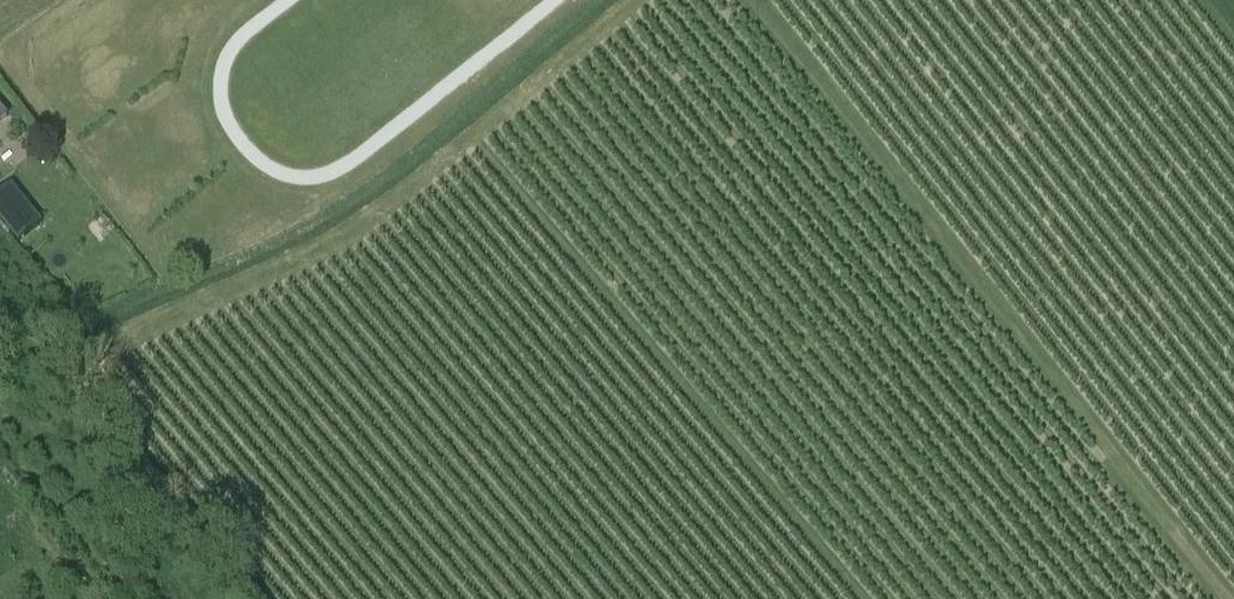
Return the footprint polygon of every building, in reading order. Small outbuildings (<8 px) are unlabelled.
[(41,222),(12,185),(12,186),(0,195),(0,218),(18,241),(19,240),(41,222)]
